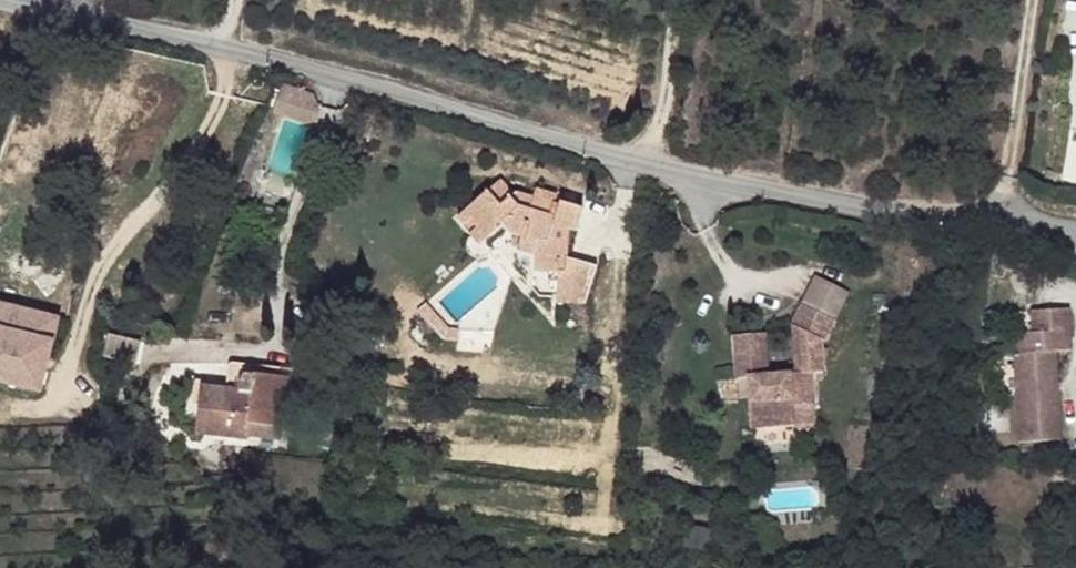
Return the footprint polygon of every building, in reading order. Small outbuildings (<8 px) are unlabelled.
[(319,107),(312,92),(283,83),(274,113),(316,127),(319,107)] [(576,231),(583,209),(561,202),(559,206),(554,204),(557,195),(536,189),(533,197),(516,193),(512,196),(499,181),(458,218),(472,233),(470,235),(479,245),(502,225),(508,231),(537,242),(534,255),(533,271),(558,272),(557,302),(584,304),(596,266),(568,259),(569,229),(576,231)] [(534,255),(537,242),(524,238),(520,251),(534,255)] [(845,290),(814,274),(799,302),(835,319),(848,292),(845,290)] [(761,376),(757,334),(731,336),(735,380),(751,378),(754,428),(796,424),(795,405),(816,403),(813,371),(825,370),(822,340),(825,340),(835,319),(799,302),(789,322),(791,323),(796,326),(799,363),(800,372),(795,373),(770,375),(761,376)] [(448,329),(424,304),(417,311),(444,340),(458,341),(458,330),(448,329)] [(1060,438),(1055,350),(1071,350),(1068,308),(1030,310),(1032,331),(1012,333),(1019,442),(1060,438)] [(31,397),(37,374),(47,377),(61,326),(0,311),(0,389),(31,397)] [(799,363),(796,326),(791,323),(794,361),(795,373),(800,372),(799,363)] [(770,375),(767,333),(757,334),(761,376),(770,375)] [(110,341),(102,379),(135,386),(142,348),(110,341)] [(285,427),(292,369),(255,365),(255,375),(248,374),(247,374),(247,375),(246,376),(245,376),(244,377),(242,392),(202,387),(197,433),(249,438),(251,424),(283,427),(285,427)] [(37,374),(31,397),(41,400),(47,377),(37,374)] [(282,441),(283,427),(251,424),(249,438),(282,441)]
